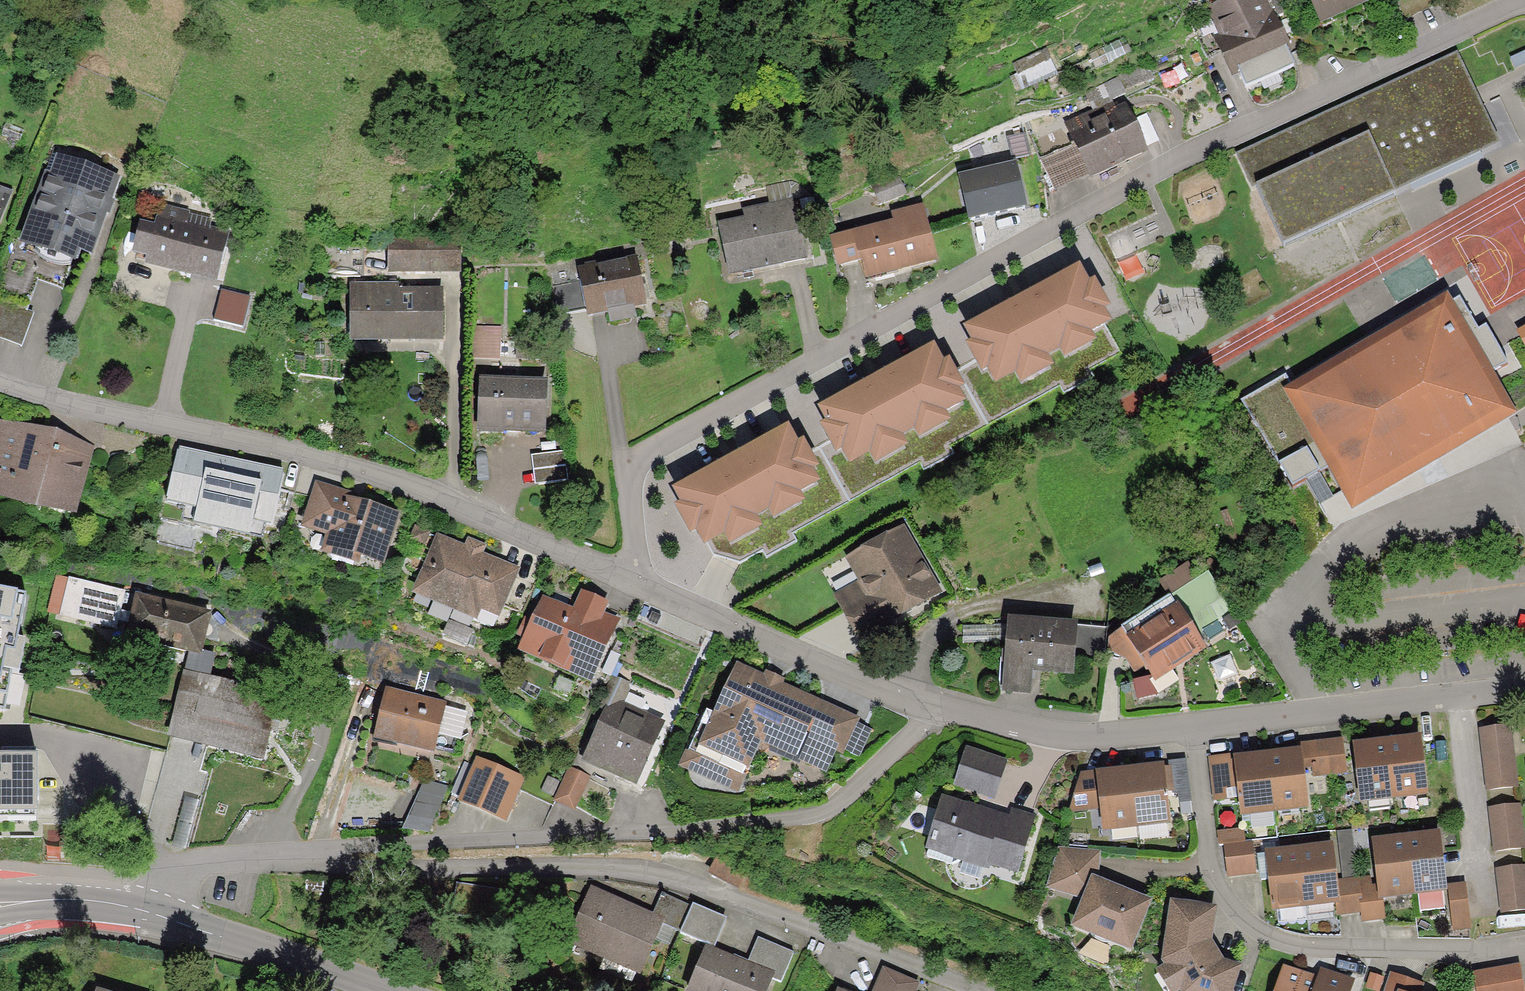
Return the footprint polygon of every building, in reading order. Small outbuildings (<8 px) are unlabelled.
[(1263,0),(1213,0),(1193,9),(1227,86),(1289,59),(1263,0)] [(1312,28),(1367,5),(1365,0),(1300,0),(1312,28)] [(1047,51),(1017,68),(1029,89),(1059,73),(1047,51)] [(1510,69),(1524,63),(1524,51),(1506,59),(1510,69)] [(1450,57),(1234,157),(1278,252),(1494,152),(1450,57)] [(1121,96),(1059,121),(1083,179),(1145,154),(1121,96)] [(45,156),(0,279),(0,301),(20,309),(31,276),(60,287),(68,264),(82,269),(114,181),(45,156)] [(1016,164),(957,177),(968,225),(1027,212),(1016,164)] [(743,219),(716,225),(727,279),(807,263),(794,199),(741,209),(743,219)] [(939,265),(923,205),(887,214),(889,222),(826,238),(835,272),(861,265),(866,283),(939,265)] [(133,228),(125,261),(140,265),(139,272),(210,290),(223,236),(204,232),(206,223),(183,218),(184,214),(153,207),(148,231),(133,228)] [(377,243),(377,277),(452,277),(452,242),(377,243)] [(642,307),(633,261),(569,273),(578,319),(642,307)] [(970,350),(965,353),(981,381),(985,379),(994,394),(1014,384),(1019,394),(1053,375),(1048,366),(1058,361),(1063,368),(1096,349),(1091,341),(1111,330),(1104,317),(1110,314),(1093,285),(1088,288),(1079,271),(962,336),(970,350)] [(343,349),(438,348),(437,292),(395,293),(395,287),(342,288),(343,349)] [(248,331),(254,298),(223,293),(217,326),(248,331)] [(1516,416),(1444,299),(1283,398),(1356,515),(1516,416)] [(13,350),(27,311),(20,309),(0,301),(0,345),(13,350)] [(495,364),(496,326),(467,326),(466,363),(495,364)] [(825,430),(819,433),(835,461),(840,459),(848,474),(868,463),(874,473),(907,455),(902,446),(913,440),(917,448),(951,429),(946,420),(965,410),(958,397),(964,394),(948,365),(943,368),(933,351),(817,415),(825,430)] [(542,383),(470,382),(469,435),(540,437),(542,383)] [(86,448),(0,425),(0,504),(66,522),(86,448)] [(679,510),(673,513),(689,541),(694,539),(703,554),(722,544),(728,554),(762,535),(757,526),(767,521),(771,528),(805,510),(800,501),(820,490),(812,477),(818,474),(802,445),(797,448),(787,431),(671,496),(679,510)] [(242,536),(260,541),(276,470),(169,446),(155,508),(159,509),(158,517),(182,522),(180,532),(240,545),(242,536)] [(560,453),(524,458),(529,488),(565,483),(560,453)] [(1281,469),(1290,493),(1320,482),(1311,457),(1281,469)] [(357,500),(309,485),(293,533),(320,541),(314,558),(355,572),(356,566),(375,572),(393,518),(356,505),(357,500)] [(937,599),(897,530),(837,565),(849,585),(826,598),(850,639),(873,625),(878,633),(937,599)] [(456,547),(433,537),(404,605),(469,633),(476,618),(493,625),(516,573),(477,556),(480,549),(459,540),(456,547)] [(1189,568),(1162,588),(1170,599),(1197,580),(1189,568)] [(123,616),(129,590),(58,575),(49,617),(127,634),(131,617),(123,616)] [(0,588),(0,710),(3,710),(10,674),(22,676),(30,637),(21,635),(29,594),(0,588)] [(536,603),(509,660),(584,694),(616,625),(599,617),(603,606),(576,594),(566,617),(536,603)] [(207,615),(136,598),(127,635),(191,651),(198,652),(207,615)] [(1158,683),(1178,670),(1216,646),(1193,610),(1126,654),(1149,689),(1158,683)] [(1071,627),(997,625),(995,695),(1025,697),(1025,676),(1069,678),(1071,627)] [(207,678),(213,656),(198,652),(191,651),(170,734),(260,756),(275,695),(207,678)] [(1231,655),(1213,663),(1221,682),(1240,674),(1231,655)] [(828,759),(837,763),(839,757),(852,763),(865,733),(852,728),(854,723),(775,689),(777,684),(757,676),(755,680),(725,667),(703,718),(696,715),(671,771),(732,798),(753,751),(819,779),(828,759)] [(614,788),(629,795),(660,725),(617,706),(626,687),(615,681),(573,775),(585,781),(612,793),(614,788)] [(366,746),(429,759),(440,706),(377,693),(366,746)] [(1506,730),(1474,733),(1480,795),(1512,792),(1506,730)] [(1340,779),(1337,743),(1296,747),(1300,783),(1340,779)] [(1386,808),(1420,804),(1413,744),(1380,748),(1386,808)] [(1353,812),(1386,808),(1380,748),(1346,752),(1353,812)] [(1000,763),(958,751),(946,792),(988,804),(1000,763)] [(35,814),(34,754),(0,755),(0,815),(35,814)] [(1267,820),(1301,816),(1294,757),(1260,761),(1267,820)] [(1225,759),(1202,761),(1207,805),(1231,802),(1226,765),(1225,759)] [(519,778),(478,761),(463,799),(504,815),(519,778)] [(1233,824),(1267,820),(1260,761),(1226,765),(1231,802),(1233,824)] [(1178,762),(1134,768),(1134,774),(1157,771),(1160,799),(1171,798),(1172,808),(1184,807),(1178,762)] [(548,805),(570,815),(585,781),(573,775),(563,771),(548,805)] [(1130,835),(1164,831),(1160,799),(1157,771),(1134,774),(1123,775),(1130,835)] [(1088,775),(1073,777),(1061,818),(1093,814),(1089,779),(1088,775)] [(1096,839),(1130,835),(1123,775),(1089,779),(1093,814),(1096,839)] [(434,839),(447,787),(423,781),(410,833),(434,839)] [(1013,881),(1031,816),(1007,810),(1004,820),(938,801),(923,856),(1013,881)] [(1516,805),(1484,808),(1488,858),(1520,855),(1516,805)] [(1238,846),(1236,832),(1211,835),(1212,849),(1217,849),(1238,846)] [(1407,904),(1441,900),(1440,890),(1434,840),(1400,844),(1407,904)] [(1378,907),(1407,904),(1400,844),(1366,848),(1370,880),(1373,908),(1378,907)] [(1221,881),(1249,878),(1246,845),(1238,846),(1217,849),(1221,881)] [(1329,911),(1332,911),(1329,885),(1325,851),(1292,855),(1298,915),(1329,911)] [(1094,856),(1051,852),(1039,893),(1076,904),(1063,935),(1125,959),(1146,907),(1092,885),(1094,856)] [(1265,919),(1298,915),(1292,855),(1258,859),(1265,919)] [(712,858),(703,878),(733,891),(742,871),(712,858)] [(1522,868),(1490,872),(1497,923),(1524,919),(1524,890),(1522,868)] [(1356,928),(1380,925),(1378,907),(1373,908),(1370,880),(1352,882),(1355,906),(1354,906),(1355,918),(1356,928)] [(1329,911),(1330,921),(1355,918),(1354,906),(1355,906),(1352,882),(1329,885),(1332,911),(1329,911)] [(1465,934),(1460,887),(1440,890),(1441,900),(1445,936),(1465,934)] [(648,916),(588,891),(562,952),(637,980),(660,948),(652,944),(659,920),(648,916)] [(658,895),(648,916),(659,920),(652,944),(660,948),(664,949),(671,935),(674,937),(687,906),(658,895)] [(708,953),(722,921),(687,906),(674,937),(674,939),(701,950),(708,953)] [(1164,907),(1155,970),(1157,972),(1148,978),(1156,990),(1230,990),(1236,974),(1218,968),(1206,949),(1211,914),(1164,907)] [(789,957),(753,942),(743,966),(772,978),(769,985),(776,988),(789,957)] [(684,990),(766,990),(769,985),(772,978),(743,966),(728,960),(728,961),(708,953),(701,950),(684,990)] [(866,990),(912,990),(914,985),(875,969),(866,990)] [(1465,977),(1468,990),(1517,990),(1514,969),(1465,977)] [(1275,971),(1269,990),(1349,990),(1352,982),(1315,971),(1311,982),(1275,971)] [(1365,976),(1359,990),(1375,990),(1378,982),(1365,976)] [(1384,978),(1379,990),(1419,990),(1419,989),(1384,978)]
